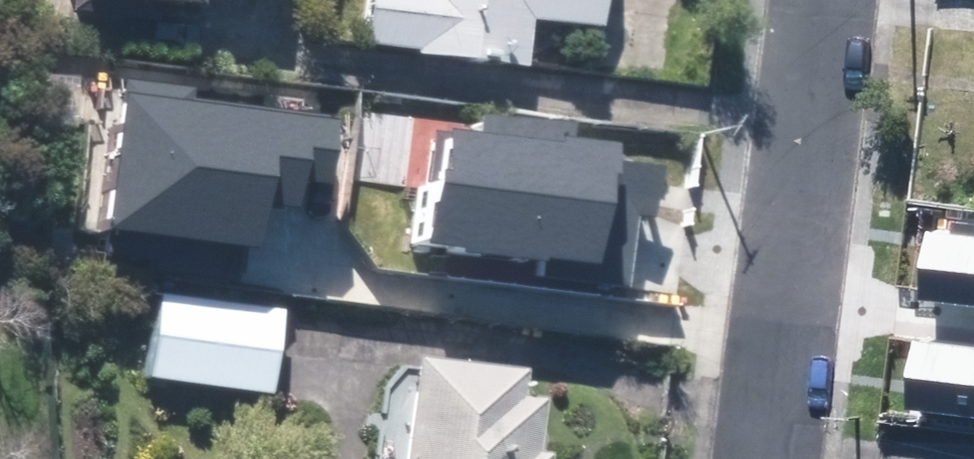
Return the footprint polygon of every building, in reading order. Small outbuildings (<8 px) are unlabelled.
[(191,9),(193,0),(131,0),(191,9)] [(416,55),(525,66),(530,20),(601,28),(604,0),(368,0),(364,42),(417,48),(416,55)] [(315,143),(321,93),(127,69),(111,202),(249,219),(315,143)] [(439,101),(432,159),(405,155),(391,259),(602,286),(613,207),(632,209),(643,127),(439,101)] [(973,305),(973,237),(924,232),(917,299),(973,305)] [(283,308),(160,293),(150,377),(273,392),(283,308)] [(973,416),(973,348),(912,341),(905,408),(973,416)] [(518,394),(521,368),(411,355),(398,458),(558,458),(559,453),(538,450),(544,397),(518,394)]
